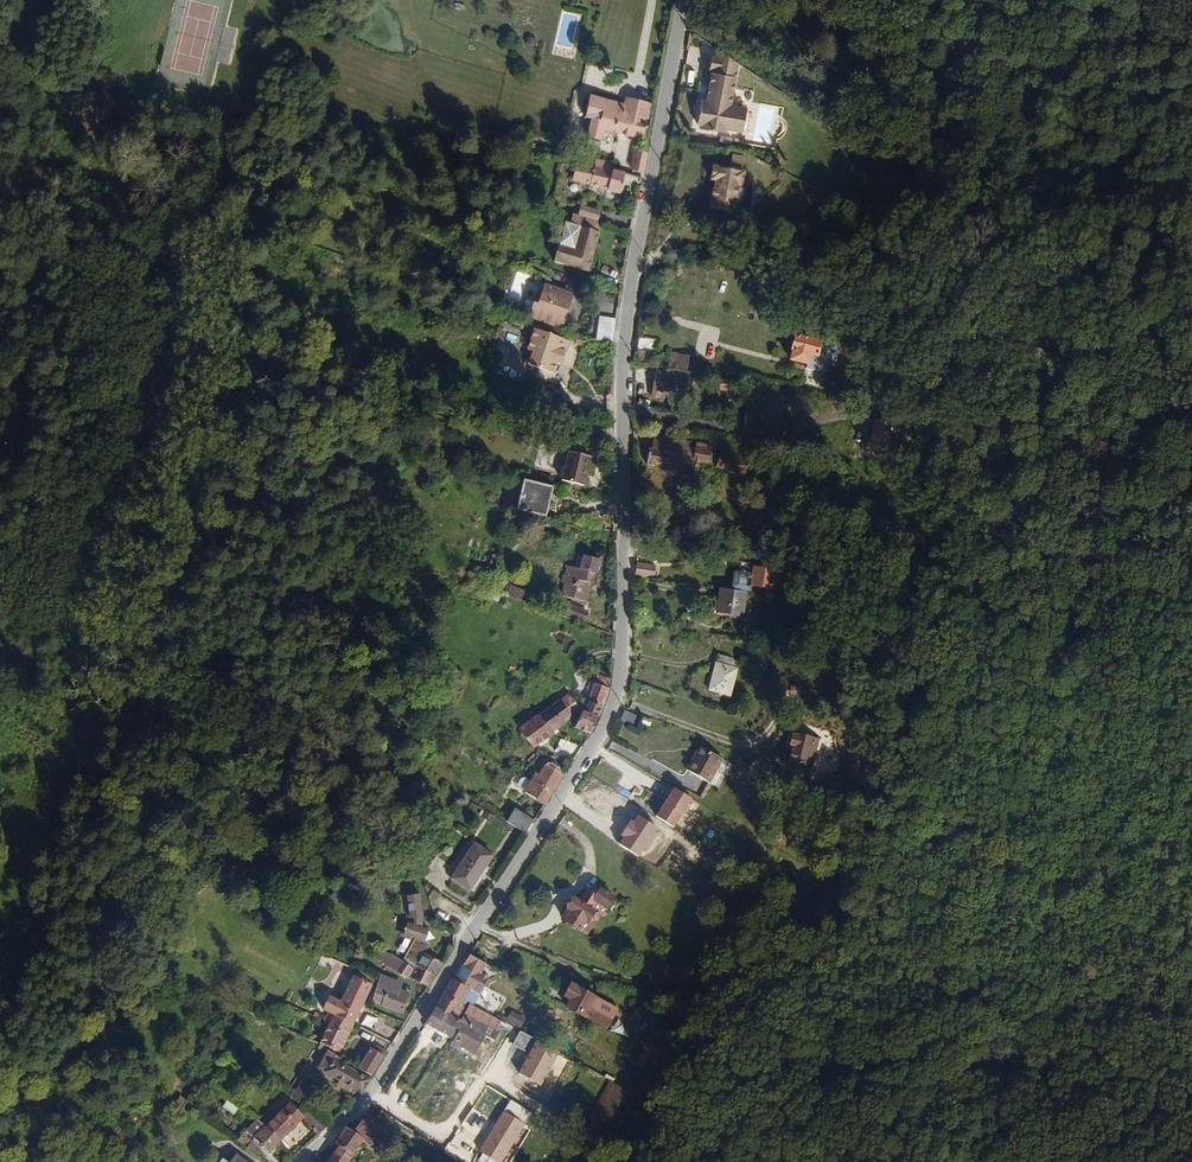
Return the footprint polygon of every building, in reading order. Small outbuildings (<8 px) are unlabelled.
[(732,110),(737,69),(716,56),(712,79),(706,78),(699,131),(704,132),(704,135),(729,138),(729,135),(740,137),(744,112),(732,110)] [(643,128),(646,115),(623,110),(622,116),(590,111),(586,133),(591,134),(586,149),(600,152),(601,146),(607,147),(608,142),(645,151),(649,129),(643,128)] [(569,168),(571,160),(558,156),(556,165),(569,168)] [(641,182),(646,161),(643,160),(631,158),(627,175),(629,179),(641,182)] [(747,170),(749,162),(737,160),(736,169),(747,170)] [(609,179),(611,171),(594,167),(592,175),(609,179)] [(750,202),(750,193),(747,189),(749,177),(747,177),(747,170),(736,169),(735,175),(717,173),(715,186),(721,187),(720,195),(718,195),(716,215),(745,219),(746,206),(750,202)] [(619,191),(622,183),(609,179),(592,175),(573,170),(569,186),(586,191),(586,192),(616,202),(619,191)] [(629,194),(631,185),(622,183),(619,191),(629,194)] [(595,229),(598,219),(578,213),(575,223),(595,229)] [(587,274),(599,230),(595,229),(575,223),(570,222),(567,231),(562,230),(552,265),(587,274)] [(587,274),(552,265),(551,270),(585,280),(587,274)] [(565,307),(568,305),(571,305),(575,294),(544,283),(536,292),(539,297),(537,303),(532,301),(527,316),(560,328),(564,315),(563,312),(565,307)] [(608,340),(613,317),(598,314),(594,336),(608,340)] [(564,351),(568,340),(532,327),(524,348),(530,350),(525,363),(548,372),(552,361),(556,362),(560,350),(564,351)] [(647,344),(648,329),(642,328),(638,328),(637,344),(642,344),(647,344)] [(822,349),(824,333),(801,328),(796,353),(808,356),(810,346),(822,349)] [(586,347),(589,338),(577,334),(574,342),(586,347)] [(690,383),(692,370),(655,363),(651,388),(663,391),(665,384),(679,386),(679,381),(690,383)] [(880,446),(885,418),(871,416),(868,431),(865,431),(863,443),(880,446)] [(710,452),(713,433),(659,425),(658,430),(692,437),(691,445),(698,446),(698,450),(710,452)] [(698,450),(698,446),(691,445),(692,437),(658,430),(657,438),(651,437),(649,454),(665,456),(683,460),(695,462),(698,450)] [(584,472),(593,443),(570,436),(561,466),(584,472)] [(682,464),(683,460),(665,456),(664,460),(668,466),(677,467),(682,464)] [(545,509),(554,481),(524,472),(516,500),(519,501),(545,509)] [(592,577),(594,568),(599,569),(602,559),(605,559),(607,550),(594,547),(592,553),(586,551),(583,565),(570,562),(565,578),(570,580),(567,594),(591,599),(595,583),(592,577)] [(656,569),(658,557),(636,554),(636,566),(656,569)] [(772,582),(776,562),(755,559),(754,566),(735,562),(731,582),(750,585),(751,578),(772,582)] [(501,580),(503,574),(496,571),(494,577),(501,580)] [(748,610),(753,585),(750,585),(731,582),(728,581),(724,607),(748,610)] [(507,582),(503,593),(522,600),(526,590),(507,582)] [(591,607),(574,600),(570,609),(587,615),(591,607)] [(780,623),(782,604),(769,602),(767,621),(780,623)] [(735,690),(740,663),(733,662),(734,653),(719,650),(713,686),(735,690)] [(609,683),(610,675),(598,671),(596,677),(609,683)] [(593,726),(602,704),(609,683),(596,677),(587,703),(576,721),(590,726),(593,726)] [(552,723),(582,700),(572,684),(541,708),(539,706),(520,721),(535,740),(554,725),(552,723)] [(644,712),(625,705),(620,716),(639,723),(644,712)] [(825,741),(827,729),(797,722),(793,739),(799,740),(796,753),(816,757),(820,744),(816,743),(817,739),(821,740),(825,741)] [(716,778),(730,753),(713,744),(709,754),(705,752),(696,769),(716,778)] [(604,761),(615,763),(617,754),(606,752),(604,761)] [(544,799),(564,767),(563,763),(555,757),(552,757),(550,759),(548,758),(544,763),(539,771),(537,769),(534,772),(528,768),(527,770),(533,774),(526,784),(525,785),(544,799)] [(526,784),(533,774),(527,770),(524,769),(518,778),(526,784)] [(678,821),(694,794),(676,784),(668,797),(672,800),(669,804),(665,801),(660,809),(678,821)] [(489,803),(481,798),(478,802),(486,808),(489,803)] [(533,816),(512,802),(504,813),(525,827),(533,816)] [(678,821),(660,809),(658,813),(676,824),(678,821)] [(471,884),(494,849),(476,837),(453,871),(471,884)] [(606,908),(613,896),(600,887),(595,895),(586,889),(579,900),(592,909),(598,902),(606,908)] [(421,912),(418,888),(406,890),(410,913),(414,913),(414,920),(408,919),(407,922),(414,926),(421,912)] [(579,900),(573,896),(560,915),(579,929),(586,919),(592,909),(579,900)] [(445,957),(422,945),(430,923),(421,922),(421,912),(414,926),(412,932),(417,933),(408,951),(410,952),(408,956),(420,963),(421,960),(438,968),(445,957)] [(585,933),(592,923),(586,919),(579,929),(585,933)] [(412,932),(414,926),(407,922),(406,924),(404,923),(404,927),(406,927),(405,931),(412,932)] [(408,956),(402,953),(382,944),(379,950),(385,954),(384,956),(399,965),(398,966),(407,972),(409,971),(413,973),(414,971),(430,980),(438,968),(421,960),(420,963),(408,956)] [(479,966),(485,956),(471,948),(464,958),(479,966)] [(405,983),(384,973),(380,981),(401,992),(402,989),(405,983)] [(459,1012),(473,984),(453,974),(437,1000),(459,1012)] [(593,1001),(600,987),(576,974),(568,988),(574,992),(569,1001),(604,1020),(609,1010),(593,1001)] [(356,1019),(372,984),(358,977),(346,1002),(331,996),(323,1013),(329,1016),(335,1013),(340,1015),(341,1012),(356,1019)] [(411,995),(410,992),(402,989),(401,992),(380,981),(375,991),(404,1007),(411,995)] [(479,1047),(489,1028),(499,1034),(505,1023),(476,1008),(470,1019),(459,1012),(437,1000),(426,1016),(449,1029),(448,1031),(479,1047)] [(530,1024),(536,1012),(520,1003),(514,1015),(530,1024)] [(339,1051),(356,1019),(341,1012),(340,1015),(335,1024),(325,1043),(339,1051)] [(535,1041),(540,1031),(529,1026),(524,1036),(535,1041)] [(374,1071),(389,1045),(377,1040),(373,1046),(370,1044),(360,1063),(374,1071)] [(373,1072),(328,1048),(318,1065),(340,1075),(337,1083),(348,1088),(352,1080),(362,1084),(373,1072)] [(303,1094),(310,1082),(292,1071),(284,1083),(303,1094)] [(623,1106),(631,1079),(624,1076),(621,1085),(613,1083),(608,1102),(623,1106)] [(307,1113),(310,1109),(296,1097),(268,1123),(281,1136),(307,1113)] [(227,1099),(222,1107),(234,1114),(239,1107),(227,1099)] [(333,1117),(316,1104),(310,1109),(307,1113),(323,1126),(333,1117)] [(364,1131),(367,1134),(378,1118),(374,1114),(373,1115),(365,1109),(353,1123),(348,1119),(333,1137),(338,1141),(324,1161),(349,1161),(345,1159),(364,1131)] [(281,1136),(268,1123),(259,1117),(250,1126),(257,1131),(255,1133),(269,1148),(281,1136)] [(255,1145),(247,1139),(244,1143),(252,1150),(255,1145)] [(265,1153),(255,1145),(252,1150),(262,1157),(265,1153)] [(435,1152),(429,1161),(430,1161),(451,1161),(435,1152)] [(235,1153),(230,1161),(251,1161),(235,1153)]
